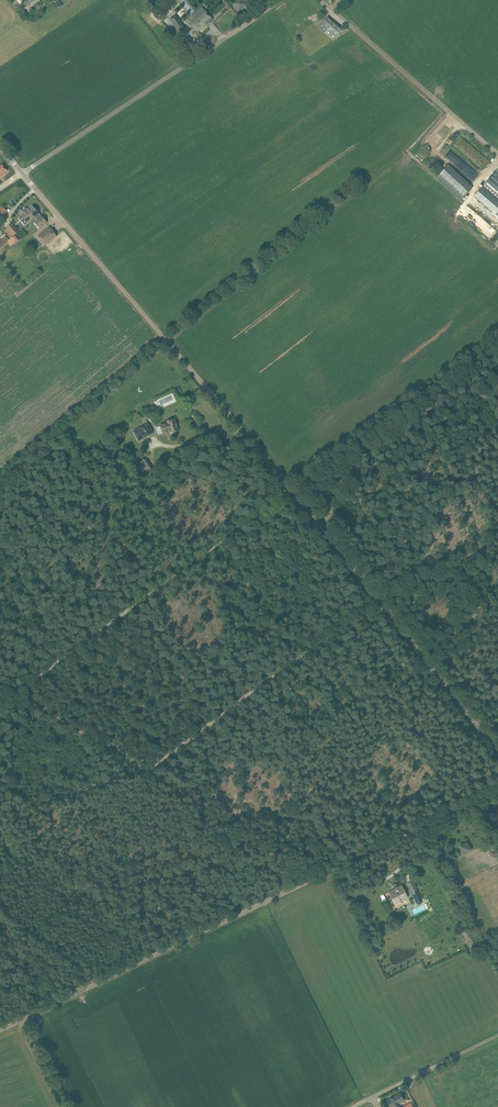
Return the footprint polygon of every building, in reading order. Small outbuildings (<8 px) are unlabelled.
[(194,19),(190,23),(197,31),(205,24),(206,25),(213,19),(205,10),(202,7),(192,16),(193,17),(194,19)] [(333,40),(342,30),(327,17),(319,28),(333,40)] [(179,19),(172,24),(177,31),(184,27),(179,19)] [(439,175),(437,177),(462,200),(473,188),(448,165),(439,175)] [(468,204),(497,230),(497,168),(468,204)] [(28,223),(32,219),(37,215),(39,218),(41,216),(32,205),(21,215),(28,223)] [(8,212),(2,206),(0,208),(0,214),(4,217),(8,212)] [(40,228),(43,226),(47,222),(41,216),(39,218),(37,215),(32,219),(40,228)] [(10,237),(13,234),(14,235),(18,231),(11,223),(7,227),(8,228),(5,230),(10,237)] [(46,245),(53,239),(57,236),(49,226),(45,230),(38,236),(46,245)] [(16,242),(21,238),(17,234),(13,237),(12,236),(7,241),(11,245),(16,241),(16,242)] [(5,236),(0,240),(0,247),(8,240),(5,236)] [(170,433),(173,432),(179,431),(175,419),(170,420),(165,421),(166,423),(160,425),(163,434),(168,433),(167,430),(170,429),(170,430),(169,430),(170,433)] [(153,432),(148,423),(133,431),(138,440),(153,432)] [(140,470),(143,473),(144,475),(153,469),(146,458),(138,464),(141,469),(140,470)] [(494,849),(497,847),(497,841),(495,836),(493,831),(487,834),(489,839),(494,849)] [(471,851),(467,842),(458,846),(462,855),(471,851)] [(389,892),(391,897),(395,904),(401,901),(400,899),(407,896),(401,885),(389,892)] [(417,890),(412,893),(416,903),(422,900),(417,890)] [(472,934),(468,937),(474,949),(475,952),(481,949),(480,946),(478,947),(472,934)] [(387,1100),(391,1106),(394,1106),(400,1104),(400,1103),(404,1101),(404,1100),(402,1095),(401,1095),(400,1093),(387,1100)]
